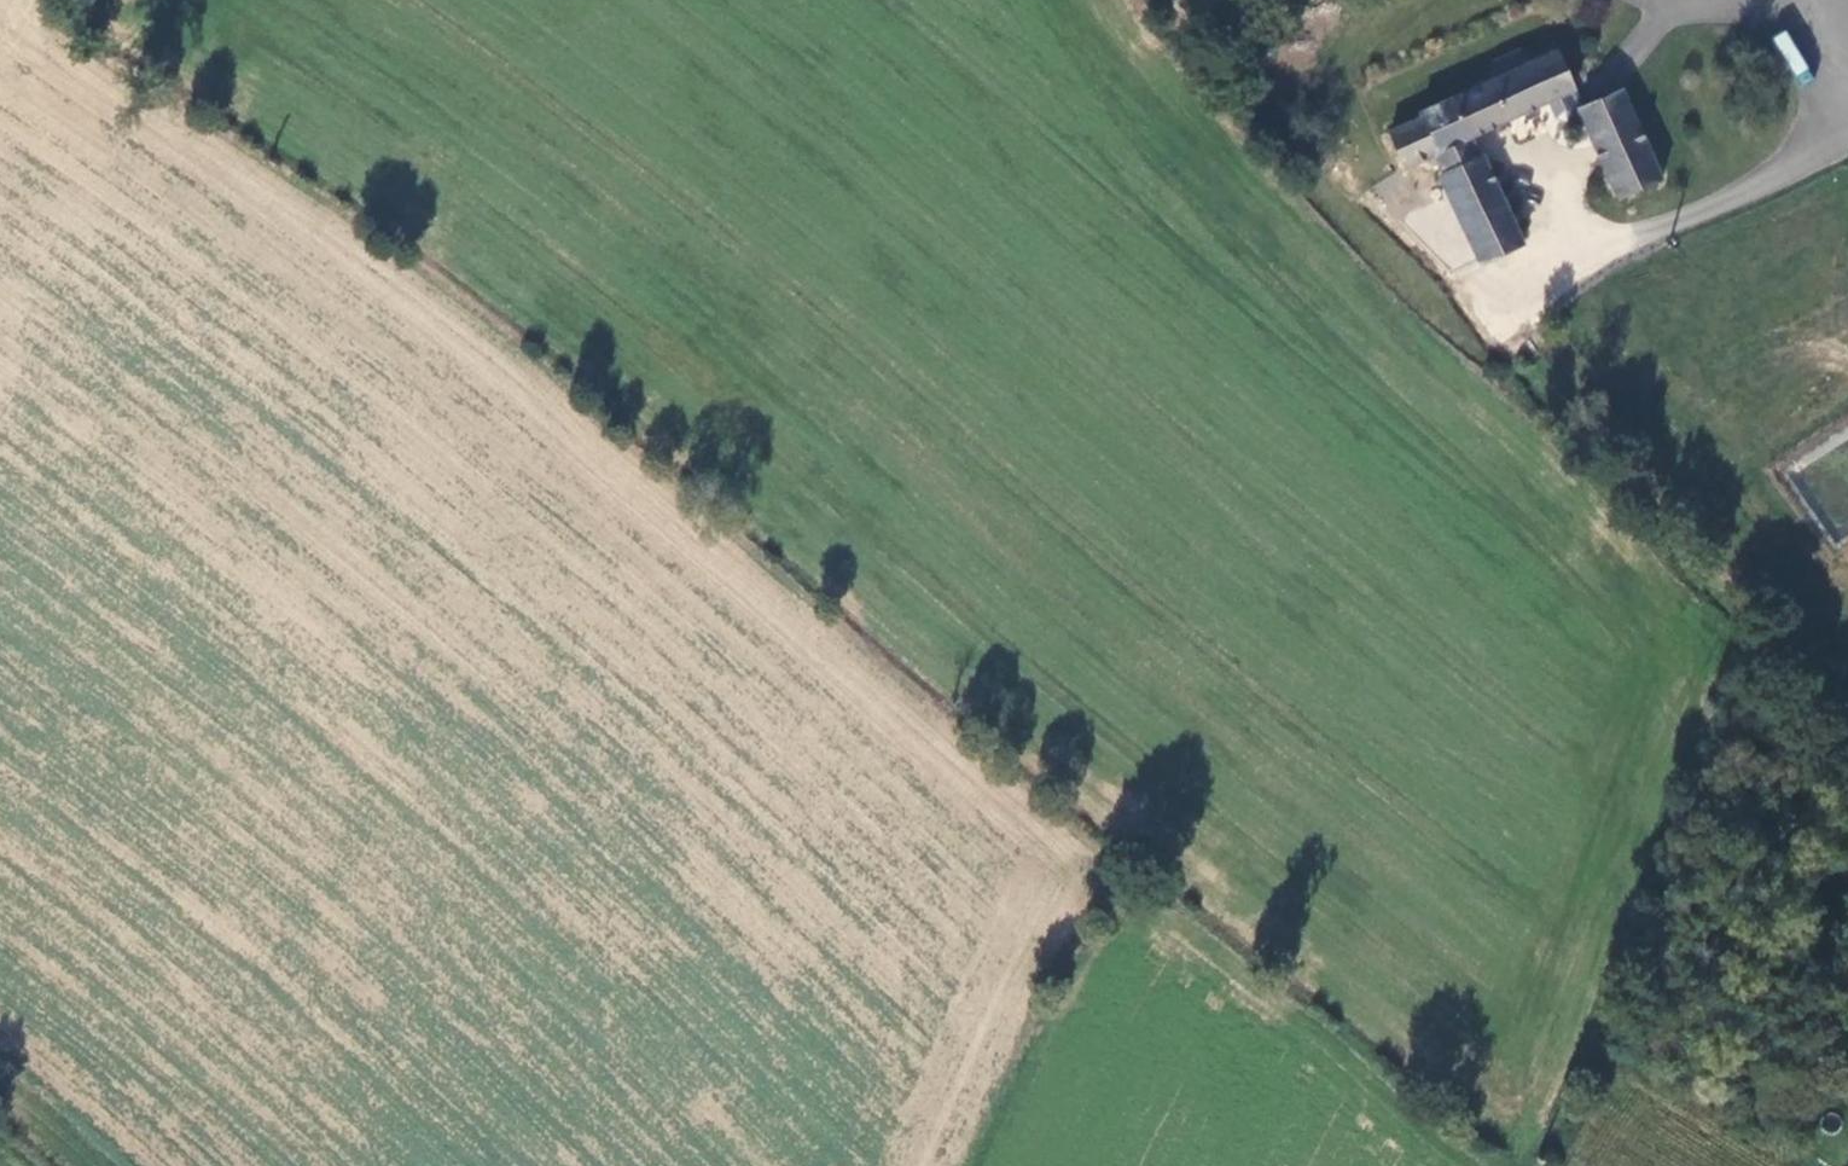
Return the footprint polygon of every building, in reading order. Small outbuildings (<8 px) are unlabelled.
[(1784,30),(1771,39),(1798,77),(1810,69),(1784,30)] [(1580,109),(1556,49),(1499,77),(1418,117),(1419,123),(1391,138),(1406,170),(1436,155),(1444,166),(1443,179),(1479,265),(1520,249),(1470,139),(1551,103),(1558,120),(1567,124),(1576,120),(1580,109)] [(1613,93),(1580,109),(1617,197),(1658,178),(1623,101),(1628,95),(1624,87),(1613,93)]
